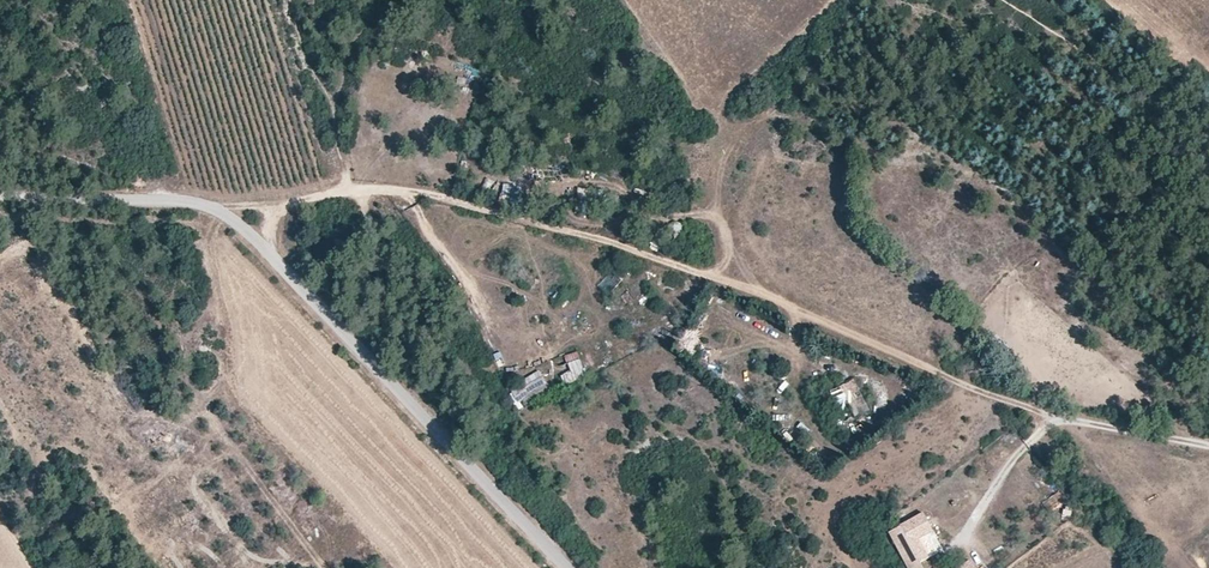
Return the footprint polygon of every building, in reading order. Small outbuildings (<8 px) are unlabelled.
[(503,183),(500,195),(521,200),(525,187),(503,183)] [(575,189),(576,211),(596,213),(595,190),(575,189)] [(670,231),(680,233),(683,224),(673,221),(670,231)] [(599,286),(609,293),(621,278),(611,270),(599,286)] [(570,372),(560,375),(564,387),(587,377),(580,357),(566,362),(570,372)] [(538,370),(511,389),(519,406),(547,385),(538,370)] [(870,411),(855,380),(841,387),(856,418),(870,411)] [(924,512),(898,525),(919,562),(937,553),(928,537),(936,533),(924,512)] [(310,534),(318,527),(310,518),(302,524),(310,534)] [(898,525),(887,531),(907,567),(922,567),(919,562),(898,525)] [(969,559),(957,567),(975,567),(969,559)]
